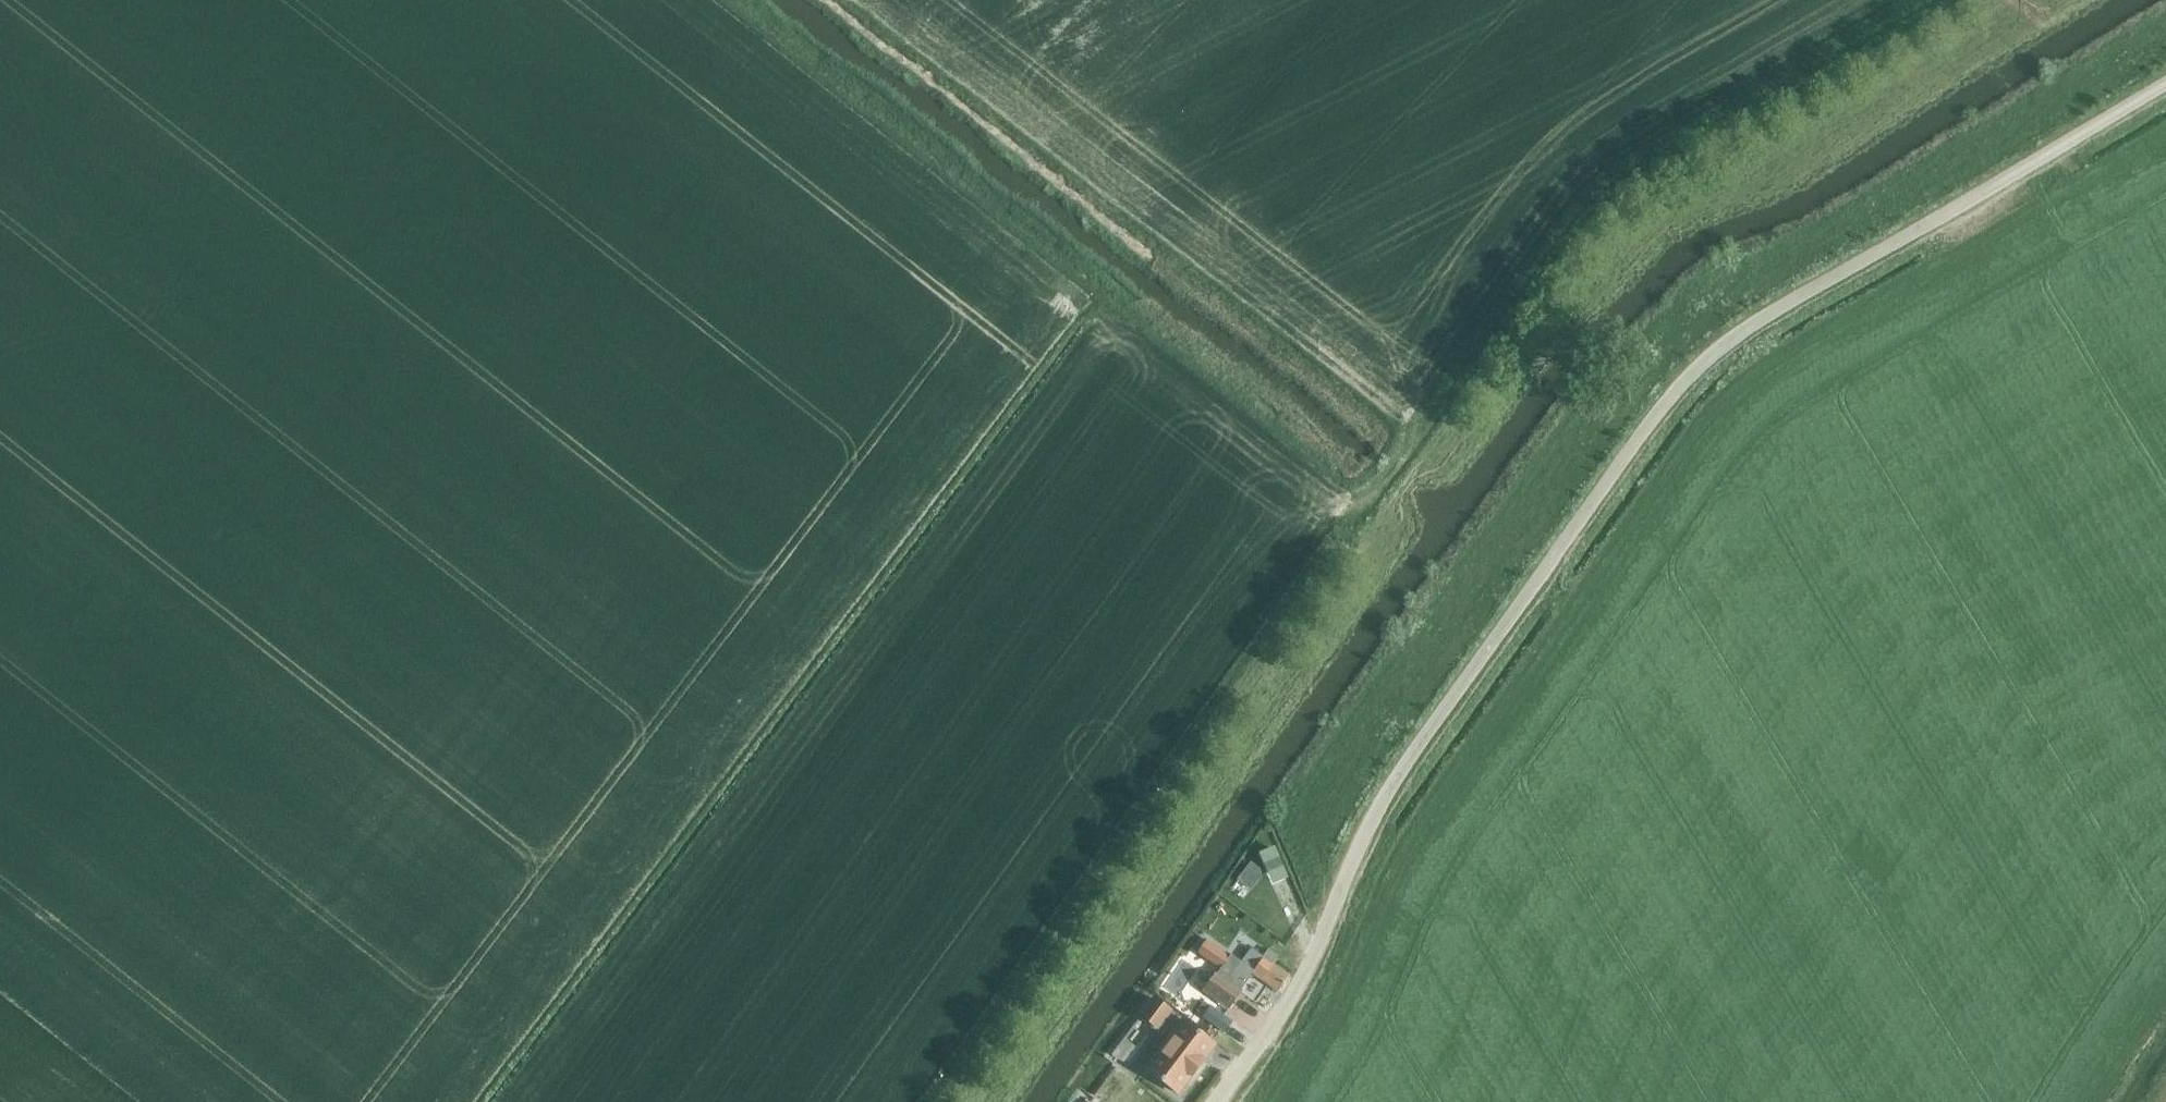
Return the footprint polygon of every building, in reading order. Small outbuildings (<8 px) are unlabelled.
[(1251,860),(1238,878),(1250,888),(1264,871),(1251,860)] [(1277,991),(1288,976),(1272,963),(1277,956),(1267,949),(1262,957),(1250,948),(1241,961),(1230,954),(1228,956),(1205,940),(1197,952),(1220,968),(1216,974),(1214,973),(1203,989),(1229,1007),(1240,991),(1239,990),(1252,973),(1277,991)] [(1137,1015),(1156,1029),(1171,1010),(1152,996),(1137,1015)] [(1210,1006),(1202,1017),(1224,1032),(1232,1021),(1210,1006)] [(1180,1018),(1142,1069),(1177,1095),(1215,1044),(1180,1018)]
